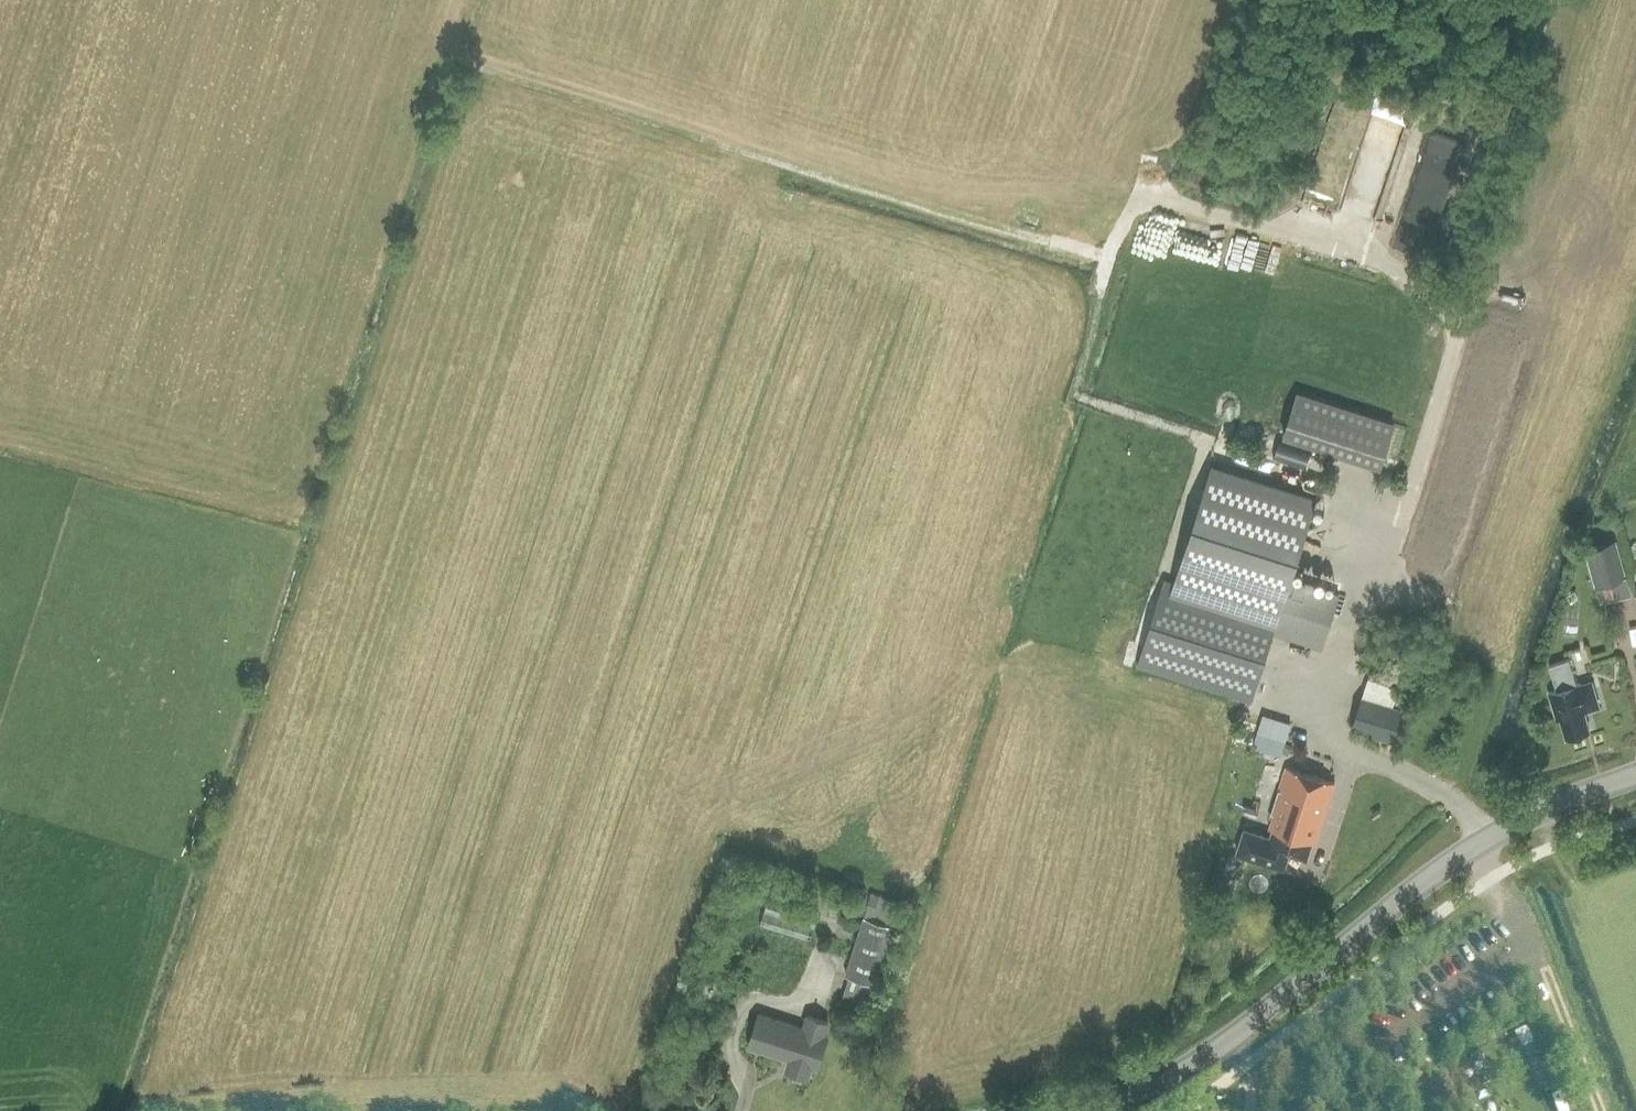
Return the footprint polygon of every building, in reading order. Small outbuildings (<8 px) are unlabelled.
[(1358,128),(1363,129),(1367,110),(1343,105),(1338,132),(1356,136),(1358,128)] [(1304,389),(1292,434),(1392,460),(1404,415),(1304,389)] [(1165,580),(1139,665),(1251,700),(1264,660),(1272,633),(1322,648),(1327,633),(1339,594),(1290,578),(1316,497),(1211,465),(1174,582),(1165,580)] [(1595,584),(1627,577),(1618,538),(1585,545),(1595,584)] [(1576,684),(1569,660),(1550,665),(1558,689),(1549,692),(1557,719),(1560,718),(1565,736),(1590,729),(1585,712),(1600,707),(1592,680),(1576,684)] [(1394,741),(1404,708),(1362,695),(1352,729),(1394,741)] [(1261,700),(1251,726),(1264,730),(1274,705),(1261,700)] [(1314,842),(1334,781),(1290,767),(1269,835),(1245,827),(1237,852),(1283,867),(1288,852),(1306,858),(1311,841),(1314,842)] [(1236,881),(1243,858),(1229,854),(1223,876),(1236,881)] [(826,896),(823,907),(839,912),(842,901),(826,896)] [(811,939),(819,912),(769,897),(760,923),(811,939)] [(875,984),(894,924),(864,915),(845,973),(875,984)] [(803,1026),(759,1013),(749,1045),(790,1058),(787,1069),(807,1075),(811,1061),(817,1063),(826,1034),(822,1032),(826,1020),(807,1014),(803,1026)] [(1559,1062),(1538,1068),(1544,1090),(1565,1084),(1559,1062)]
